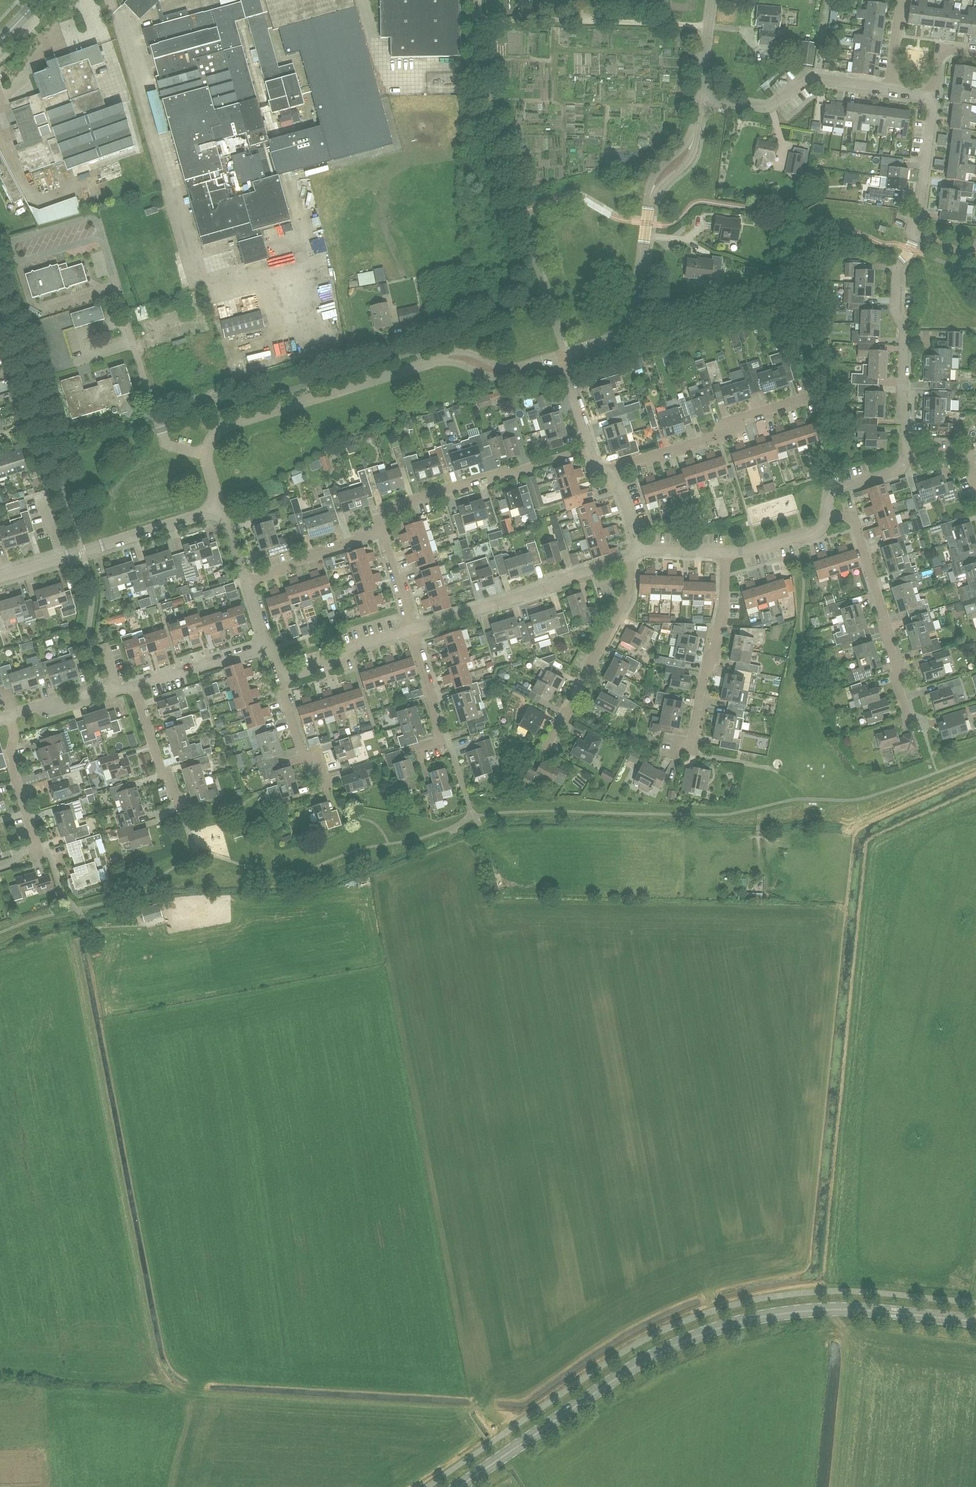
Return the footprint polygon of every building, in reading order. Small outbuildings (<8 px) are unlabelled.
[(124,3),(140,19),(156,4),(161,24),(153,26),(142,29),(147,47),(150,47),(158,76),(155,77),(202,246),(236,236),(245,265),(268,259),(260,229),(290,221),(278,177),(392,145),(355,8),(353,0),(240,0),(240,2),(203,13),(203,12),(189,16),(187,10),(164,16),(160,1),(161,0),(128,0),(124,3)] [(461,57),(460,0),(380,0),(380,38),(390,38),(390,58),(461,57)] [(923,0),(918,0),(917,7),(909,6),(907,24),(920,26),(923,0)] [(934,10),(926,8),(927,0),(923,0),(920,26),(932,27),(934,10)] [(857,9),(857,14),(883,17),(885,4),(867,2),(866,11),(857,9)] [(945,29),(948,2),(944,2),(942,11),(934,10),(932,27),(945,29)] [(957,30),(959,16),(959,13),(951,12),(953,3),(948,2),(945,29),(957,30)] [(779,28),(781,8),(757,6),(755,26),(762,26),(762,30),(759,30),(758,44),(777,46),(778,32),(768,31),(769,29),(766,29),(767,27),(779,28)] [(969,35),(972,8),(968,8),(967,17),(959,16),(957,30),(956,33),(969,35)] [(882,30),(883,17),(857,14),(856,18),(865,19),(864,27),(882,30)] [(880,42),(882,30),(864,27),(863,35),(854,34),(853,39),(880,42)] [(878,55),(880,42),(853,39),(853,43),(862,44),(861,52),(875,55),(878,55)] [(815,43),(802,42),(800,64),(813,66),(815,43)] [(54,57),(47,59),(46,60),(50,69),(34,75),(40,94),(29,98),(30,97),(15,102),(10,104),(18,124),(16,125),(15,125),(12,126),(18,145),(15,146),(21,163),(27,161),(31,172),(63,161),(67,170),(134,147),(122,103),(106,109),(92,67),(104,63),(98,45),(56,59),(54,55),(54,57)] [(875,59),(875,55),(861,52),(854,52),(853,63),(874,65),(877,66),(878,60),(875,59)] [(873,70),(874,65),(853,63),(851,73),(878,77),(879,71),(873,70)] [(953,78),(971,80),(972,73),(975,73),(975,68),(955,66),(953,78)] [(971,80),(953,78),(951,91),(975,94),(975,89),(970,89),(971,80)] [(975,99),(975,94),(951,91),(950,104),(953,104),(968,105),(969,98),(975,99)] [(156,136),(166,133),(154,92),(144,95),(156,136)] [(833,127),(836,103),(830,102),(830,105),(825,105),(822,126),(833,127)] [(845,122),(846,107),(841,107),(842,103),(836,103),(833,127),(844,129),(845,122)] [(856,132),(859,106),(847,104),(846,107),(845,122),(852,123),(851,132),(856,132)] [(968,105),(953,104),(950,104),(953,104),(951,116),(975,119),(975,115),(970,114),(971,106),(968,105)] [(870,125),(872,107),(859,106),(856,132),(860,133),(862,124),(870,125)] [(881,136),(884,109),(872,107),(870,125),(877,126),(876,135),(881,136)] [(894,128),(897,110),(884,109),(881,136),(885,136),(887,127),(894,128)] [(910,112),(897,110),(894,128),(902,129),(901,138),(906,139),(910,112)] [(951,116),(950,129),(953,130),(953,129),(968,131),(967,131),(968,123),(975,124),(975,119),(951,116)] [(968,131),(953,129),(953,130),(950,129),(953,130),(951,141),(975,145),(975,140),(969,139),(970,131),(968,131)] [(773,162),(777,144),(757,140),(753,158),(773,162)] [(951,141),(949,154),(967,156),(968,150),(975,151),(975,145),(951,141)] [(790,153),(785,173),(801,176),(805,156),(804,156),(805,150),(795,148),(792,153),(790,153)] [(24,199),(0,152),(0,176),(14,204),(24,199)] [(967,156),(949,154),(948,167),(975,170),(975,166),(966,164),(967,156)] [(907,181),(908,170),(880,166),(879,177),(881,177),(907,181)] [(974,175),(975,175),(975,170),(948,167),(946,180),(954,181),(964,181),(965,173),(974,175)] [(42,170),(30,174),(32,179),(44,175),(42,170)] [(905,191),(907,181),(881,177),(880,187),(886,188),(885,189),(905,191)] [(960,192),(941,189),(940,200),(959,202),(960,196),(972,198),(974,183),(962,181),(960,192)] [(865,193),(864,199),(885,201),(886,191),(869,189),(869,194),(865,193)] [(75,198),(30,210),(34,225),(79,213),(75,198)] [(965,222),(967,203),(959,202),(940,200),(938,210),(950,212),(949,220),(965,222)] [(144,211),(146,216),(158,212),(156,207),(144,211)] [(737,236),(739,221),(716,218),(714,233),(721,234),(720,242),(729,243),(730,235),(737,236)] [(316,248),(324,247),(322,236),(314,237),(316,248)] [(687,260),(685,278),(710,281),(712,261),(701,260),(701,262),(687,260)] [(70,287),(87,281),(82,264),(68,268),(66,263),(58,266),(58,265),(52,266),(50,265),(49,267),(34,272),(32,271),(31,273),(25,275),(32,298),(38,296),(40,297),(41,295),(56,291),(58,292),(59,290),(65,288),(67,289),(69,289),(70,287)] [(856,278),(856,284),(873,284),(873,271),(860,271),(861,264),(846,263),(845,277),(856,278)] [(357,278),(372,274),(370,269),(356,273),(357,278)] [(872,297),(873,284),(856,284),(855,290),(845,290),(844,303),(848,303),(859,304),(859,297),(872,297)] [(243,299),(254,296),(253,290),(241,294),(243,299)] [(859,304),(848,303),(848,311),(855,311),(854,317),(860,317),(860,324),(879,325),(879,320),(881,320),(882,312),(880,312),(859,311),(860,304),(859,304)] [(376,330),(391,326),(386,304),(371,307),(376,330)] [(71,314),(75,328),(105,319),(101,305),(71,314)] [(398,310),(401,324),(421,320),(418,305),(398,310)] [(261,310),(221,321),(225,338),(265,328),(261,310)] [(879,338),(879,325),(860,324),(860,332),(852,331),(851,344),(858,344),(866,344),(866,337),(879,338)] [(959,333),(948,332),(948,348),(959,348),(959,333)] [(282,339),(284,355),(298,353),(296,337),(282,339)] [(172,342),(174,346),(187,342),(186,338),(172,342)] [(866,344),(858,344),(858,355),(863,355),(863,358),(869,358),(869,365),(886,366),(886,352),(870,351),(870,344),(866,344)] [(951,370),(952,350),(935,349),(935,351),(932,351),(932,356),(925,356),(925,369),(951,370)] [(244,355),(245,361),(269,355),(268,350),(244,355)] [(791,372),(787,358),(785,352),(770,357),(772,365),(774,365),(776,369),(770,371),(776,389),(788,386),(784,374),(791,372)] [(738,403),(733,386),(725,388),(716,360),(706,364),(708,373),(718,402),(724,400),(726,407),(738,403)] [(776,389),(770,371),(764,373),(760,361),(758,360),(747,363),(747,365),(753,383),(760,381),(763,393),(776,389)] [(109,369),(112,378),(97,383),(98,386),(84,391),(79,376),(61,382),(72,419),(106,409),(105,407),(107,406),(113,409),(112,410),(112,411),(113,413),(115,413),(117,412),(120,407),(121,407),(125,406),(128,399),(127,394),(133,392),(125,365),(109,369)] [(746,386),(753,383),(747,365),(742,367),(744,372),(742,373),(742,375),(739,377),(741,383),(733,386),(738,403),(750,399),(746,386)] [(885,380),(886,366),(869,365),(863,365),(863,375),(851,374),(851,385),(858,385),(869,385),(869,379),(885,380)] [(204,373),(203,367),(199,368),(199,371),(195,372),(197,375),(204,373)] [(924,382),(930,382),(930,389),(949,390),(949,392),(952,392),(957,392),(958,382),(951,382),(951,370),(925,369),(924,382)] [(706,403),(714,400),(710,386),(712,386),(707,370),(699,373),(704,388),(703,388),(704,390),(690,394),(696,416),(709,412),(706,403)] [(617,388),(616,383),(621,382),(619,375),(601,380),(603,387),(592,390),(592,392),(590,393),(592,399),(594,399),(596,403),(614,397),(612,390),(617,388)] [(869,385),(858,385),(857,397),(865,398),(865,405),(884,406),(884,393),(872,392),(872,385),(869,385)] [(951,400),(952,392),(949,392),(932,391),(932,399),(925,398),(925,411),(944,412),(950,412),(950,405),(951,400)] [(629,406),(625,407),(623,401),(616,404),(614,397),(596,403),(599,415),(611,412),(613,418),(627,414),(631,413),(636,411),(634,407),(630,408),(629,406)] [(678,409),(668,412),(675,435),(685,432),(681,418),(689,414),(684,398),(678,400),(680,408),(678,409)] [(952,400),(952,410),(961,410),(962,400),(952,400)] [(655,420),(653,412),(651,405),(646,407),(648,414),(647,414),(650,422),(655,420)] [(883,419),(884,406),(865,405),(865,412),(857,412),(856,425),(871,425),(871,418),(883,419)] [(540,432),(545,430),(563,425),(559,412),(548,416),(545,408),(527,413),(530,421),(536,419),(540,432)] [(429,414),(432,423),(445,419),(442,410),(429,414)] [(943,424),(944,412),(925,411),(924,424),(931,424),(930,431),(953,432),(959,432),(959,426),(954,426),(954,425),(943,424)] [(675,435),(668,412),(657,415),(664,438),(675,435)] [(630,426),(627,414),(613,418),(615,425),(603,429),(607,441),(626,435),(623,428),(630,426)] [(753,419),(757,433),(766,431),(763,417),(753,419)] [(523,441),(519,428),(516,419),(509,421),(511,427),(513,428),(514,428),(515,430),(508,432),(508,434),(501,437),(503,442),(507,455),(508,459),(520,455),(516,443),(523,441)] [(804,419),(800,420),(807,445),(818,442),(813,425),(806,427),(804,419)] [(807,445),(800,420),(796,422),(798,430),(792,431),(797,448),(807,445)] [(446,423),(450,433),(456,431),(452,421),(446,423)] [(567,437),(563,425),(545,430),(547,436),(542,438),(540,441),(544,452),(557,448),(555,440),(567,437)] [(797,448),(792,431),(786,433),(784,426),(779,427),(787,451),(797,448)] [(886,448),(886,434),(872,433),(872,426),(858,426),(858,437),(866,437),(865,447),(886,448)] [(464,430),(467,438),(477,435),(474,427),(464,430)] [(787,451),(779,427),(775,428),(777,436),(771,438),(772,442),(776,455),(777,454),(787,451)] [(503,442),(501,437),(494,439),(491,431),(480,435),(484,447),(490,445),(494,459),(507,456),(508,459),(507,455),(503,442)] [(484,447),(480,435),(468,438),(469,440),(461,442),(461,444),(469,467),(482,463),(479,453),(485,452),(484,447)] [(628,443),(626,435),(607,441),(608,445),(607,446),(609,454),(623,450),(625,456),(639,452),(635,441),(628,443)] [(776,455),(772,442),(767,444),(764,437),(760,438),(767,463),(778,459),(777,454),(776,455)] [(767,463),(760,438),(755,439),(758,447),(752,449),(757,466),(767,463)] [(403,459),(400,446),(398,440),(391,442),(397,461),(404,459),(403,459)] [(469,467),(461,444),(454,446),(454,444),(453,445),(452,443),(442,447),(447,463),(452,462),(455,471),(469,467)] [(757,466),(752,449),(746,451),(743,443),(739,444),(747,469),(757,466)] [(15,451),(11,453),(18,473),(28,470),(20,444),(14,446),(15,451)] [(747,469),(739,444),(735,445),(737,453),(731,455),(736,472),(747,469)] [(447,463),(442,447),(435,449),(429,451),(431,460),(425,462),(431,479),(443,475),(439,461),(446,459),(447,463)] [(18,473),(11,453),(10,449),(4,451),(5,454),(1,456),(7,476),(18,473)] [(714,452),(710,453),(718,478),(728,475),(723,458),(717,460),(714,452)] [(718,478),(710,453),(706,455),(708,462),(702,464),(707,481),(718,478)] [(431,479),(425,462),(420,463),(417,454),(403,459),(404,459),(407,471),(414,469),(418,483),(431,479)] [(330,465),(327,455),(320,458),(323,468),(330,465)] [(707,481),(702,464),(696,466),(694,458),(689,460),(697,484),(707,481)] [(697,484),(689,460),(685,461),(687,469),(681,471),(682,475),(686,488),(687,488),(697,484)] [(393,470),(387,472),(392,491),(405,487),(397,463),(391,465),(393,470)] [(308,464),(301,466),(304,472),(310,470),(308,464)] [(552,482),(582,473),(581,469),(573,471),(571,464),(554,470),(556,476),(552,477),(554,481),(552,482)] [(392,491),(387,472),(380,474),(378,466),(365,470),(369,483),(376,481),(380,494),(381,494),(381,496),(383,496),(387,495),(388,494),(387,492),(392,491)] [(686,488),(682,475),(677,477),(675,469),(670,471),(678,495),(688,492),(687,488),(686,488)] [(369,483),(365,470),(358,472),(361,482),(349,486),(356,510),(369,506),(365,494),(372,492),(369,483)] [(678,495),(670,471),(666,472),(668,480),(662,482),(667,499),(678,495)] [(583,477),(582,473),(552,482),(555,491),(560,490),(561,490),(577,485),(576,479),(583,477)] [(667,499),(662,482),(656,484),(654,476),(649,477),(657,502),(667,499)] [(943,476),(929,480),(934,496),(941,494),(944,503),(957,499),(953,486),(947,489),(943,476)] [(527,479),(530,489),(537,487),(534,477),(527,479)] [(657,502),(649,477),(645,478),(647,486),(641,488),(647,505),(657,502)] [(934,496),(929,480),(916,484),(919,494),(913,496),(918,511),(924,509),(923,505),(929,503),(928,498),(934,496)] [(887,495),(884,484),(854,493),(856,498),(869,494),(871,500),(887,495)] [(344,514),(356,510),(349,486),(342,488),(335,485),(333,489),(330,490),(330,492),(334,504),(340,502),(344,514)] [(594,492),(593,491),(588,493),(587,489),(579,491),(577,485),(561,490),(564,501),(594,492)] [(540,497),(537,487),(530,489),(533,499),(540,497)] [(537,520),(529,493),(520,496),(518,490),(517,490),(517,488),(510,490),(510,492),(504,494),(506,500),(498,502),(502,514),(518,509),(520,515),(529,512),(532,521),(537,520)] [(582,500),(590,498),(595,496),(594,491),(593,491),(594,492),(564,501),(567,511),(577,508),(584,506),(582,500)] [(338,517),(334,504),(330,492),(324,494),(325,496),(320,498),(322,508),(315,510),(322,536),(335,532),(331,519),(338,517)] [(891,505),(887,495),(871,500),(873,506),(865,508),(866,513),(891,505)] [(543,507),(540,497),(533,499),(536,509),(543,507)] [(322,536),(315,510),(307,512),(303,513),(298,499),(294,499),(291,500),(295,515),(299,528),(306,526),(310,540),(322,536)] [(483,500),(471,504),(476,522),(488,519),(491,526),(498,524),(493,510),(486,512),(483,500)] [(580,518),(611,509),(610,505),(596,509),(594,503),(584,506),(577,508),(567,511),(571,510),(574,520),(580,518)] [(476,522),(471,504),(458,508),(462,520),(455,522),(459,536),(466,534),(464,526),(476,522)] [(894,516),(891,505),(866,513),(867,517),(875,515),(877,521),(894,516)] [(598,517),(606,515),(613,513),(611,509),(580,518),(581,523),(583,529),(600,524),(598,517)] [(926,528),(933,526),(928,510),(921,512),(926,528)] [(10,520),(12,527),(18,546),(30,542),(26,529),(33,527),(28,511),(21,513),(22,516),(10,520)] [(278,521),(278,520),(282,519),(280,512),(264,516),(266,523),(254,527),(257,539),(276,533),(274,527),(275,527),(276,526),(278,525),(278,523),(278,521)] [(556,514),(550,516),(558,541),(564,539),(556,514)] [(865,536),(902,524),(897,525),(894,516),(877,521),(879,527),(864,531),(865,536)] [(515,533),(510,518),(501,521),(505,535),(515,533)] [(956,520),(941,525),(945,538),(951,536),(953,542),(974,536),(970,523),(958,527),(956,520)] [(400,535),(401,539),(425,532),(422,521),(405,526),(407,533),(400,535)] [(586,539),(618,529),(616,525),(602,530),(600,524),(583,529),(586,539)] [(905,535),(902,524),(865,536),(866,540),(882,535),(884,542),(891,539),(904,535),(905,535)] [(12,527),(5,529),(5,527),(0,528),(0,537),(1,537),(5,550),(18,546),(12,527)] [(605,538),(612,536),(619,534),(618,529),(586,539),(590,549),(607,544),(605,538)] [(429,542),(425,532),(401,539),(402,544),(410,541),(411,547),(429,542)] [(293,549),(291,542),(290,538),(283,539),(282,537),(277,539),(276,533),(257,539),(261,551),(273,548),(275,555),(293,549)] [(907,555),(903,542),(906,541),(904,535),(891,539),(893,545),(881,549),(885,562),(902,557),(907,555)] [(974,536),(953,542),(953,543),(957,541),(959,547),(949,550),(953,563),(967,558),(965,552),(975,548),(975,543),(974,536)] [(209,539),(206,540),(206,539),(205,539),(199,540),(198,541),(198,543),(196,543),(201,559),(207,558),(210,568),(223,564),(219,551),(213,553),(209,539)] [(463,539),(457,542),(461,550),(467,548),(463,539)] [(201,559),(196,543),(194,544),(194,543),(193,542),(187,544),(186,545),(187,546),(184,547),(188,560),(181,562),(185,576),(187,581),(201,577),(199,572),(196,561),(201,559)] [(432,552),(429,542),(411,547),(413,553),(406,556),(407,560),(432,552)] [(529,554),(517,558),(522,576),(535,572),(530,557),(539,554),(535,542),(526,545),(529,554)] [(548,565),(561,560),(556,543),(543,547),(548,565)] [(453,558),(459,557),(457,544),(450,546),(453,558)] [(608,550),(607,544),(590,549),(593,560),(617,552),(616,548),(608,550)] [(846,545),(842,546),(849,571),(860,567),(854,550),(848,552),(846,545)] [(438,550),(440,558),(451,555),(448,546),(438,550)] [(849,571),(842,546),(837,547),(840,555),(833,557),(839,574),(849,571)] [(347,554),(350,564),(375,556),(373,552),(365,554),(364,548),(347,554)] [(180,578),(185,576),(181,562),(174,564),(170,551),(158,555),(164,573),(176,569),(179,579),(180,578)] [(839,574),(833,557),(827,559),(825,551),(821,553),(828,577),(839,574)] [(435,563),(432,552),(407,560),(408,564),(416,562),(418,569),(435,563)] [(576,553),(570,555),(573,565),(579,563),(576,553)] [(828,577),(821,553),(817,554),(819,561),(813,563),(818,580),(828,577)] [(510,580),(522,576),(517,558),(510,560),(508,556),(506,554),(503,555),(502,554),(493,557),(497,569),(506,566),(510,580)] [(157,575),(164,573),(158,555),(146,559),(150,571),(143,574),(147,588),(160,584),(157,575)] [(376,561),(375,556),(350,564),(353,574),(370,569),(368,563),(376,561)] [(335,569),(331,557),(324,560),(328,571),(335,569)] [(918,573),(916,565),(911,567),(909,562),(904,564),(902,557),(885,562),(889,574),(901,570),(903,577),(904,577),(918,573)] [(967,566),(965,559),(953,563),(951,563),(957,582),(967,579),(975,577),(975,563),(967,566)] [(482,589),(493,585),(488,569),(483,570),(480,560),(466,565),(470,579),(478,576),(482,589)] [(147,588),(143,574),(137,575),(133,563),(120,567),(125,584),(132,581),(136,594),(148,590),(147,588)] [(416,580),(417,585),(441,577),(438,566),(421,572),(423,578),(416,580)] [(118,586),(125,584),(120,567),(107,571),(111,583),(104,585),(109,602),(122,598),(118,586)] [(372,575),(370,569),(353,574),(356,585),(381,577),(379,573),(372,575)] [(650,595),(651,569),(646,569),(646,577),(639,576),(639,594),(650,595)] [(660,595),(661,577),(655,577),(655,569),(651,569),(650,595),(660,595)] [(671,596),(672,570),(668,569),(667,578),(661,577),(660,595),(671,596)] [(677,570),(672,570),(671,596),(682,596),(683,583),(683,578),(676,578),(677,570)] [(318,571),(314,572),(321,597),(332,593),(327,576),(320,578),(318,571)] [(321,597),(314,572),(309,573),(312,581),(306,583),(311,600),(321,597)] [(904,577),(903,577),(895,580),(897,587),(892,588),(895,601),(913,595),(911,588),(919,586),(917,580),(920,580),(918,573),(904,577)] [(774,574),(770,576),(778,600),(788,597),(783,580),(777,582),(774,574)] [(693,601),(694,575),(689,575),(689,583),(683,583),(682,596),(682,601),(693,601)] [(704,602),(704,584),(698,584),(698,576),(694,575),(693,601),(704,602)] [(711,584),(704,584),(704,602),(715,602),(716,576),(711,576),(711,584)] [(778,600),(770,576),(766,577),(768,584),(762,586),(767,604),(778,600)] [(311,600),(306,583),(300,585),(297,577),(293,578),(301,603),(311,600)] [(382,581),(381,577),(356,585),(359,595),(372,592),(377,590),(375,584),(382,581)] [(444,588),(441,577),(417,585),(418,589),(426,587),(427,593),(444,588)] [(967,579),(969,585),(959,588),(963,602),(975,598),(975,593),(975,590),(975,577),(967,579)] [(301,603),(293,578),(289,580),(291,587),(285,589),(286,594),(290,606),(291,606),(301,603)] [(767,604),(762,586),(756,588),(754,581),(749,582),(757,607),(767,604)] [(757,607),(749,582),(745,583),(747,591),(741,593),(747,610),(757,607)] [(237,591),(235,583),(224,586),(227,594),(237,591)] [(62,584),(49,588),(54,606),(61,604),(64,612),(76,609),(72,595),(66,597),(62,584)] [(35,592),(37,599),(32,601),(34,607),(38,620),(50,617),(47,608),(54,606),(49,588),(35,592)] [(290,606),(286,594),(281,595),(278,588),(274,589),(282,614),(292,611),(291,606),(290,606)] [(448,598),(444,588),(427,593),(429,599),(422,601),(423,605),(448,598)] [(282,614),(274,589),(270,591),(272,598),(266,600),(271,617),(282,614)] [(358,607),(383,599),(381,595),(374,597),(372,592),(359,595),(355,596),(358,607)] [(584,623),(596,619),(592,607),(586,609),(581,594),(568,598),(574,616),(581,614),(584,623)] [(916,602),(913,595),(895,601),(899,613),(914,608),(916,615),(929,611),(930,611),(928,604),(925,605),(923,599),(916,602)] [(38,620),(34,607),(33,606),(26,608),(23,596),(11,600),(16,618),(24,616),(27,625),(38,622),(38,620)] [(451,608),(448,598),(423,605),(424,610),(432,607),(434,614),(451,608)] [(384,603),(383,599),(358,607),(361,618),(378,612),(376,606),(384,603)] [(963,603),(968,619),(975,616),(975,599),(963,603)] [(11,600),(0,603),(0,609),(2,615),(0,616),(0,633),(7,631),(4,622),(16,618),(11,600)] [(169,601),(159,604),(162,615),(172,612),(169,601)] [(841,602),(827,606),(829,614),(833,613),(835,618),(842,615),(844,622),(863,616),(859,604),(843,609),(841,602)] [(242,607),(231,610),(239,634),(243,633),(241,625),(247,623),(242,607)] [(555,609),(542,613),(551,639),(548,631),(555,629),(557,637),(569,633),(565,619),(558,621),(555,609)] [(239,634),(231,610),(221,613),(226,630),(232,628),(235,636),(239,634)] [(932,622),(929,611),(916,615),(911,617),(913,623),(905,626),(909,638),(927,633),(924,625),(932,622)] [(121,612),(109,616),(113,626),(124,622),(121,612)] [(226,630),(221,613),(211,616),(220,645),(224,644),(220,632),(226,630)] [(551,639),(542,613),(530,617),(534,629),(527,631),(530,642),(531,645),(538,643),(551,639)] [(201,619),(199,614),(189,618),(198,647),(202,646),(198,633),(204,632),(204,631),(201,619)] [(325,617),(331,627),(335,625),(329,615),(325,617)] [(220,645),(211,616),(201,619),(204,631),(204,632),(205,636),(212,634),(216,646),(220,645)] [(867,629),(863,616),(844,622),(839,623),(842,632),(834,635),(837,646),(841,644),(853,641),(851,634),(867,629)] [(198,647),(189,618),(178,621),(183,638),(190,636),(193,648),(198,647)] [(530,642),(527,631),(526,628),(519,630),(516,618),(503,622),(509,640),(517,638),(518,641),(522,639),(523,644),(530,642)] [(183,638),(178,621),(168,624),(177,654),(181,652),(178,640),(183,638)] [(509,640),(503,622),(491,626),(494,637),(488,640),(492,654),(504,650),(502,642),(509,640)] [(698,638),(692,637),(695,625),(672,624),(670,633),(672,634),(672,637),(673,639),(678,640),(677,647),(696,651),(698,638)] [(649,643),(654,632),(642,626),(637,634),(627,629),(621,641),(637,650),(638,646),(648,652),(652,644),(649,643)] [(165,630),(159,632),(158,629),(156,628),(154,629),(162,658),(166,657),(164,649),(170,647),(165,630)] [(162,658),(154,629),(153,629),(155,633),(144,636),(149,653),(156,651),(158,659),(162,658)] [(763,645),(766,629),(751,629),(749,639),(735,636),(733,649),(751,652),(752,646),(763,645)] [(445,640),(447,646),(464,641),(461,631),(436,638),(437,643),(445,640)] [(929,641),(927,633),(909,638),(913,651),(926,646),(928,653),(942,649),(940,642),(938,642),(937,638),(929,641)] [(142,664),(134,639),(133,640),(132,634),(121,637),(123,643),(128,660),(135,658),(137,665),(142,664)] [(149,653),(144,636),(134,639),(142,664),(146,663),(143,655),(149,653)] [(467,651),(464,641),(447,646),(449,652),(441,655),(442,659),(467,651)] [(853,641),(841,644),(843,651),(848,650),(849,654),(855,652),(858,660),(876,654),(873,642),(855,647),(853,641)] [(68,649),(70,654),(59,658),(66,682),(78,678),(73,661),(79,659),(76,647),(68,649)] [(693,664),(696,651),(677,647),(674,660),(666,658),(666,659),(664,659),(663,665),(665,665),(666,666),(679,668),(681,661),(693,664)] [(749,665),(751,652),(733,649),(730,661),(743,664),(741,671),(752,673),(757,674),(759,667),(749,665)] [(942,665),(951,662),(948,650),(934,655),(936,662),(930,664),(930,663),(921,666),(925,680),(934,677),(934,678),(945,675),(942,665)] [(407,660),(401,662),(407,679),(418,675),(410,651),(405,652),(407,660)] [(470,662),(467,651),(442,659),(444,663),(451,661),(453,667),(466,663),(470,662)] [(867,671),(880,667),(876,654),(858,660),(860,668),(852,670),(855,681),(869,677),(867,671)] [(35,671),(41,669),(40,664),(37,656),(26,660),(29,669),(21,671),(27,689),(39,685),(35,671)] [(407,679),(401,662),(396,663),(394,656),(389,657),(397,682),(407,679)] [(397,682),(389,657),(385,658),(387,666),(381,668),(386,685),(397,682)] [(546,671),(549,664),(536,657),(533,664),(546,671)] [(66,682),(59,658),(40,664),(41,669),(43,676),(50,674),(53,685),(66,682)] [(614,658),(608,669),(623,677),(627,670),(634,674),(639,664),(629,658),(626,664),(614,658)] [(386,685),(381,668),(375,670),(373,662),(368,663),(376,688),(386,685)] [(225,669),(228,679),(253,672),(251,667),(244,669),(242,663),(225,669)] [(376,688),(368,663),(364,665),(366,672),(360,674),(365,691),(376,688)] [(469,673),(466,663),(453,667),(449,668),(451,674),(443,677),(444,681),(469,673)] [(21,671),(13,674),(10,665),(0,668),(0,670),(3,681),(10,678),(14,693),(27,689),(21,671)] [(690,677),(684,676),(685,669),(679,668),(666,666),(664,680),(671,681),(669,687),(688,690),(690,677)] [(620,683),(623,677),(608,669),(603,679),(614,685),(611,692),(622,697),(627,687),(620,683)] [(750,684),(752,673),(741,671),(740,670),(738,677),(726,675),(723,688),(742,691),(748,692),(750,684)] [(542,683),(541,683),(555,690),(558,692),(564,680),(548,671),(542,683)] [(254,676),(253,672),(228,679),(231,690),(248,684),(246,678),(254,676)] [(472,684),(469,673),(444,681),(446,685),(453,683),(455,689),(464,687),(472,684)] [(953,697),(964,693),(959,678),(943,684),(945,690),(930,695),(934,709),(955,703),(953,697)] [(555,690),(541,683),(542,683),(538,681),(535,687),(530,684),(527,689),(518,684),(514,690),(529,698),(532,692),(549,701),(555,690)] [(768,689),(774,691),(777,683),(771,681),(768,689)] [(352,683),(348,685),(355,709),(366,706),(360,689),(354,691),(352,683)] [(481,702),(479,695),(481,695),(477,683),(472,684),(464,687),(466,692),(452,697),(456,710),(483,702),(483,701),(481,702)] [(250,690),(248,684),(231,690),(234,700),(259,692),(258,688),(250,690)] [(355,709),(348,685),(343,686),(346,694),(340,696),(345,713),(355,709)] [(876,688),(868,691),(867,685),(851,690),(854,701),(860,699),(863,707),(868,705),(880,701),(876,688)] [(734,703),(732,710),(744,712),(747,701),(740,699),(742,691),(723,688),(721,700),(734,703)] [(188,708),(186,702),(182,689),(172,692),(174,699),(159,703),(163,716),(181,710),(188,708)] [(345,713),(340,696),(334,697),(332,690),(327,691),(335,716),(345,713)] [(335,716),(327,691),(323,692),(325,700),(319,702),(324,719),(335,716)] [(260,697),(259,692),(234,700),(238,711),(242,709),(255,705),(254,705),(253,699),(260,697)] [(633,709),(636,705),(622,697),(611,692),(608,697),(600,693),(594,705),(596,706),(596,708),(603,712),(604,710),(612,714),(612,713),(614,714),(619,706),(628,709),(631,710),(633,709)] [(663,707),(662,713),(681,716),(683,703),(670,700),(671,695),(657,692),(655,705),(663,707)] [(324,719),(319,702),(313,704),(311,696),(306,697),(314,722),(324,719)] [(314,722),(306,697),(302,698),(304,706),(298,708),(303,725),(314,722)] [(886,699),(880,701),(868,705),(871,712),(865,714),(868,724),(884,720),(882,714),(889,711),(886,699)] [(476,725),(489,721),(483,702),(456,710),(460,723),(474,719),(476,725)] [(259,703),(254,705),(255,705),(242,709),(245,719),(270,712),(268,707),(261,710),(259,703)] [(399,717),(401,726),(420,721),(415,707),(403,711),(401,704),(388,708),(391,720),(399,717)] [(536,734),(546,716),(529,707),(519,725),(536,734)] [(106,710),(95,713),(101,730),(106,729),(107,732),(113,730),(114,734),(122,731),(118,720),(110,722),(106,710)] [(741,723),(744,712),(732,710),(731,710),(730,716),(718,714),(715,727),(734,730),(740,731),(741,723)] [(963,718),(966,717),(964,710),(951,714),(953,720),(939,725),(943,738),(967,731),(963,718)] [(271,716),(270,712),(245,719),(249,730),(261,726),(266,724),(264,718),(271,716)] [(101,730),(95,713),(83,717),(87,729),(81,731),(84,743),(97,739),(95,732),(101,730)] [(660,731),(663,732),(672,734),(673,728),(678,729),(681,716),(662,713),(661,719),(652,717),(649,730),(660,732),(660,731)] [(167,730),(171,743),(187,738),(185,732),(192,730),(191,728),(196,727),(192,715),(178,720),(180,726),(167,730)] [(423,734),(420,721),(401,726),(404,735),(398,737),(401,748),(413,745),(411,738),(423,734)] [(264,734),(261,726),(249,730),(247,730),(251,742),(259,740),(261,748),(279,742),(275,730),(264,734)] [(732,738),(734,730),(715,727),(713,739),(725,742),(724,749),(738,752),(740,740),(732,738)] [(904,736),(904,738),(898,740),(895,730),(876,736),(881,750),(893,746),(895,753),(908,749),(908,751),(916,749),(911,734),(904,736)] [(65,749),(60,734),(40,740),(42,748),(39,749),(39,751),(37,752),(40,759),(42,759),(42,761),(67,753),(65,749)] [(356,757),(353,749),(363,746),(359,734),(339,741),(341,747),(335,748),(336,751),(333,752),(335,760),(338,759),(339,762),(356,757)] [(597,749),(601,740),(589,734),(584,742),(578,739),(571,753),(590,764),(598,749),(597,749)] [(189,745),(187,738),(171,743),(175,757),(188,753),(190,759),(205,755),(213,752),(211,747),(203,750),(201,743),(196,744),(196,743),(189,745)] [(487,757),(494,755),(490,740),(476,744),(478,751),(467,755),(470,763),(471,762),(475,776),(491,771),(487,757)] [(283,755),(279,742),(261,748),(263,755),(255,757),(260,770),(262,770),(273,766),(271,758),(283,755)] [(399,780),(415,775),(410,760),(404,762),(400,751),(386,755),(390,768),(395,766),(399,780)] [(70,767),(69,765),(71,764),(67,753),(42,761),(46,772),(57,768),(60,776),(62,776),(71,773),(80,770),(79,765),(70,767)] [(127,758),(120,761),(118,754),(100,759),(103,770),(110,768),(113,779),(132,773),(127,758)] [(184,770),(188,783),(210,777),(209,776),(204,778),(202,771),(211,768),(207,756),(194,760),(196,766),(184,770)] [(559,770),(543,761),(537,771),(530,767),(524,778),(531,782),(535,775),(552,784),(554,780),(562,784),(567,774),(559,770)] [(274,766),(273,766),(262,770),(265,781),(270,779),(271,780),(277,778),(279,785),(295,780),(291,767),(281,770),(280,764),(274,766)] [(367,776),(373,774),(370,764),(353,769),(355,775),(344,778),(348,792),(370,786),(367,776)] [(645,764),(637,777),(634,784),(648,791),(651,785),(658,788),(665,774),(645,764)] [(79,793),(76,785),(83,783),(89,781),(85,768),(80,770),(71,773),(62,776),(64,782),(50,787),(54,800),(79,793)] [(706,790),(710,772),(694,769),(692,777),(686,776),(683,791),(693,793),(694,788),(706,790)] [(428,789),(430,797),(432,803),(430,804),(432,809),(437,807),(435,802),(443,800),(440,792),(450,789),(444,770),(431,774),(435,787),(428,789)] [(601,771),(599,776),(610,779),(611,774),(601,771)] [(192,797),(197,795),(199,802),(220,795),(216,783),(214,783),(213,778),(210,777),(188,783),(192,797)] [(299,794),(295,780),(279,785),(281,792),(275,794),(275,795),(270,797),(273,808),(291,802),(290,796),(299,794)] [(109,788),(112,797),(113,802),(120,800),(122,806),(140,801),(136,787),(125,791),(123,784),(109,788)] [(78,820),(76,813),(83,811),(80,800),(65,805),(67,811),(55,814),(58,826),(78,820)] [(122,829),(135,825),(140,823),(138,816),(145,814),(140,801),(122,806),(124,813),(118,815),(122,829)] [(314,807),(316,813),(311,814),(310,816),(312,822),(314,823),(318,822),(319,823),(325,821),(328,830),(342,825),(337,810),(330,812),(327,803),(314,807)] [(76,828),(74,821),(78,820),(58,826),(62,837),(74,834),(76,839),(90,835),(87,825),(76,828)] [(133,848),(151,843),(147,829),(135,833),(133,826),(118,831),(122,843),(130,840),(133,848)] [(293,840),(291,835),(287,836),(286,833),(279,835),(281,843),(287,841),(287,842),(293,840)] [(76,890),(101,882),(95,862),(86,865),(81,847),(83,847),(81,840),(66,844),(70,857),(73,856),(76,868),(74,868),(76,876),(72,878),(76,890)] [(50,876),(43,878),(38,880),(36,873),(17,879),(18,884),(11,887),(15,901),(23,898),(21,892),(37,887),(39,892),(53,887),(50,876)] [(157,918),(154,908),(142,911),(145,921),(157,918)]
